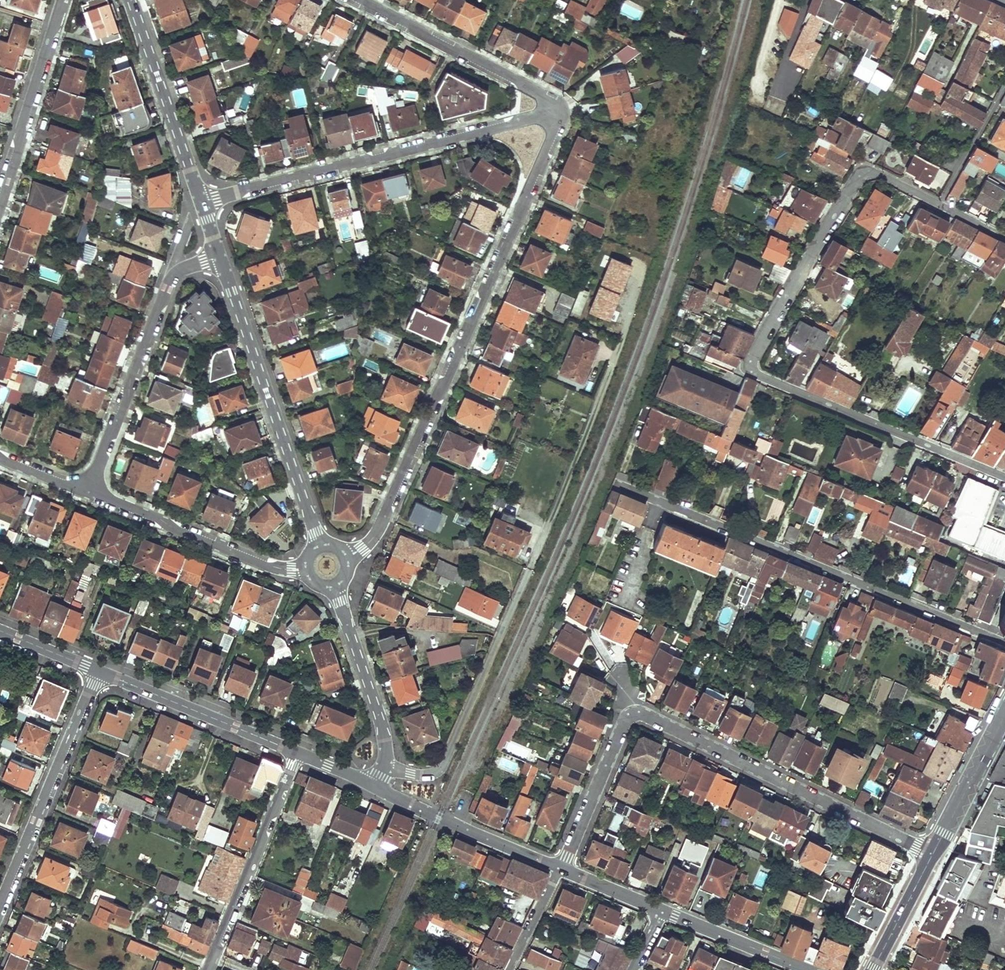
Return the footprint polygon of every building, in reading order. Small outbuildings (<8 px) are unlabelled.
[(34,13),(39,0),(6,0),(5,4),(34,13)] [(100,45),(119,38),(106,0),(84,0),(88,10),(82,12),(91,39),(97,37),(100,45)] [(183,0),(156,0),(167,30),(191,21),(183,0)] [(288,24),(300,0),(279,0),(271,15),(288,24)] [(286,27),(296,32),(298,27),(307,31),(319,8),(304,0),(300,0),(288,24),(286,27)] [(464,1),(462,0),(437,0),(434,7),(431,11),(453,23),(454,21),(464,1)] [(832,23),(843,0),(842,0),(811,0),(806,9),(811,12),(789,57),(800,62),(821,17),(832,23)] [(850,27),(859,9),(843,1),(843,0),(832,23),(848,31),(850,27)] [(942,4),(952,9),(957,0),(943,0),(942,4)] [(952,9),(973,20),(984,0),(957,0),(952,9)] [(973,20),(979,23),(990,2),(985,0),(984,0),(973,20)] [(464,1),(454,21),(467,27),(465,30),(474,35),(485,12),(464,1)] [(977,26),(1004,38),(1004,9),(1004,8),(990,2),(979,23),(977,26)] [(775,29),(790,35),(798,12),(783,6),(775,29)] [(850,27),(870,37),(879,20),(859,9),(850,27)] [(949,16),(943,28),(949,31),(955,19),(949,16)] [(328,31),(345,40),(353,24),(341,18),(340,20),(335,17),(328,31)] [(582,29),(586,22),(584,22),(580,19),(577,18),(574,25),(582,29)] [(599,20),(595,18),(591,25),(595,27),(599,20)] [(6,43),(24,49),(31,26),(14,20),(8,38),(6,38),(6,43)] [(870,52),(877,56),(888,36),(884,34),(889,25),(879,20),(870,37),(876,40),(870,52)] [(506,51),(516,34),(505,28),(506,27),(498,23),(487,43),(495,47),(496,46),(506,51)] [(606,33),(634,46),(637,41),(609,27),(606,33)] [(233,36),(241,48),(248,35),(236,28),(233,36)] [(355,53),(376,64),(387,43),(366,32),(355,53)] [(506,51),(527,62),(528,59),(537,42),(517,32),(516,34),(506,51)] [(974,32),(969,43),(985,51),(990,40),(974,32)] [(180,67),(207,58),(199,35),(172,44),(180,67)] [(245,53),(249,58),(259,40),(248,35),(241,48),(245,53)] [(540,65),(539,66),(548,70),(560,47),(540,37),(537,42),(528,59),(540,65)] [(548,70),(547,72),(567,82),(576,63),(582,66),(588,55),(585,47),(571,40),(568,44),(563,41),(560,47),(548,70)] [(14,71),(19,56),(21,57),(24,49),(6,43),(0,41),(0,67),(5,69),(14,71)] [(225,46),(230,57),(237,55),(233,43),(225,46)] [(969,43),(959,62),(969,67),(965,75),(972,78),(985,51),(969,43)] [(641,52),(627,45),(616,54),(624,65),(641,52)] [(828,47),(820,61),(829,66),(837,52),(828,47)] [(421,76),(427,79),(434,66),(406,51),(404,55),(391,48),(385,60),(420,78),(421,76)] [(224,70),(251,61),(249,58),(245,53),(221,61),(224,70)] [(836,62),(841,66),(847,58),(842,54),(836,62)] [(921,72),(942,82),(950,66),(929,56),(921,72)] [(66,66),(59,88),(76,94),(85,64),(70,59),(68,67),(66,66)] [(857,71),(869,77),(875,65),(863,59),(857,71)] [(331,82),(339,66),(330,62),(320,80),(331,82)] [(959,62),(950,80),(967,88),(972,78),(965,75),(969,67),(959,62)] [(346,70),(339,66),(331,82),(340,82),(346,70)] [(5,69),(0,67),(0,94),(8,96),(13,81),(2,77),(5,69)] [(142,102),(130,67),(112,73),(115,82),(112,83),(118,100),(115,101),(118,110),(142,102)] [(878,95),(890,77),(876,68),(864,86),(878,95)] [(600,75),(606,97),(610,96),(629,91),(622,69),(600,75)] [(434,94),(440,120),(483,107),(484,92),(446,72),(434,94)] [(921,72),(905,104),(925,114),(931,102),(915,94),(919,85),(936,94),(936,93),(942,82),(921,72)] [(196,102),(215,96),(208,74),(189,81),(196,102)] [(950,80),(944,91),(962,101),(965,103),(972,90),(967,88),(950,80)] [(386,97),(383,88),(373,86),(380,114),(387,112),(390,123),(393,122),(395,129),(418,123),(413,104),(395,109),(392,96),(386,97)] [(59,88),(52,110),(77,118),(84,97),(76,94),(59,88)] [(629,91),(610,96),(614,107),(610,109),(613,120),(634,113),(629,91)] [(932,102),(928,110),(936,114),(940,107),(955,115),(962,101),(944,91),(942,96),(937,104),(932,102)] [(936,94),(932,102),(937,104),(942,96),(936,93),(936,94)] [(0,94),(0,111),(3,112),(8,96),(0,94)] [(219,94),(215,96),(196,102),(192,104),(198,122),(203,120),(206,126),(225,120),(222,111),(220,112),(216,100),(221,98),(219,94)] [(962,101),(955,115),(977,126),(984,113),(965,103),(962,101)] [(148,118),(142,102),(118,110),(116,111),(124,133),(144,126),(145,125),(147,123),(148,121),(148,118)] [(346,116),(352,140),(367,136),(364,123),(373,121),(371,109),(346,116)] [(321,118),(329,146),(352,140),(346,116),(345,112),(321,118)] [(243,122),(245,119),(242,114),(230,118),(232,125),(243,122)] [(815,126),(811,135),(814,136),(848,152),(861,128),(837,115),(832,125),(842,131),(839,136),(826,129),(825,131),(815,126)] [(988,142),(1004,151),(1004,117),(1003,120),(1001,119),(988,142)] [(245,119),(243,122),(249,139),(257,136),(252,118),(245,119)] [(286,137),(290,154),(311,149),(304,122),(283,127),(286,137)] [(48,149),(71,157),(78,135),(50,126),(47,136),(52,137),(48,149)] [(636,134),(618,131),(616,139),(635,143),(636,134)] [(872,133),(866,144),(880,151),(884,143),(886,140),(872,133)] [(814,151),(810,157),(843,175),(852,160),(846,157),(848,152),(814,136),(813,138),(815,139),(814,142),(826,148),(824,153),(821,151),(820,154),(814,151)] [(157,145),(154,137),(131,145),(138,166),(159,159),(154,146),(157,145)] [(223,137),(209,161),(231,173),(245,148),(223,137)] [(286,137),(260,143),(265,161),(290,154),(286,137)] [(571,153),(590,161),(597,146),(578,137),(571,153)] [(808,139),(805,147),(811,149),(814,142),(808,139)] [(974,146),(961,169),(970,173),(975,163),(990,170),(997,158),(993,156),(974,146)] [(997,148),(993,156),(997,158),(1004,161),(1004,159),(1004,153),(997,148)] [(64,178),(71,157),(48,149),(44,160),(40,159),(37,169),(64,178)] [(571,153),(561,174),(582,183),(583,183),(592,162),(590,161),(571,153)] [(913,154),(903,172),(914,178),(916,174),(927,180),(934,165),(913,154)] [(726,188),(739,160),(727,155),(718,185),(721,186),(726,188)] [(468,173),(494,189),(500,180),(503,183),(507,175),(479,157),(475,162),(471,160),(470,156),(454,160),(459,174),(468,173)] [(438,165),(419,170),(424,188),(443,183),(438,165)] [(961,169),(958,175),(966,180),(970,173),(961,169)] [(941,185),(948,174),(940,170),(934,181),(941,185)] [(404,173),(382,179),(386,197),(409,191),(404,173)] [(582,183),(561,174),(558,182),(560,182),(553,197),(572,205),(582,183)] [(916,174),(914,178),(926,184),(927,180),(916,174)] [(958,175),(948,193),(956,197),(966,180),(958,175)] [(114,202),(130,208),(131,177),(98,176),(99,196),(114,202)] [(362,184),(368,208),(379,205),(377,199),(386,197),(382,179),(362,184)] [(1004,193),(1004,191),(985,180),(970,206),(978,210),(982,203),(995,211),(1004,193)] [(147,182),(148,205),(168,205),(168,181),(147,182)] [(36,184),(29,205),(51,212),(58,214),(65,193),(36,184)] [(721,186),(713,205),(723,209),(728,198),(732,200),(735,192),(726,188),(721,186)] [(332,210),(333,210),(335,217),(351,213),(349,205),(350,205),(346,188),(327,193),(332,210)] [(875,188),(856,218),(872,227),(891,198),(875,188)] [(801,189),(792,212),(815,221),(824,199),(801,189)] [(84,223),(90,225),(96,205),(98,196),(89,193),(81,215),(86,216),(84,223)] [(98,196),(96,205),(111,211),(114,202),(99,196),(98,196)] [(288,203),(295,231),(317,226),(309,197),(288,203)] [(471,200),(462,221),(485,232),(495,211),(471,200)] [(26,204),(19,225),(39,232),(44,233),(51,212),(29,205),(26,204)] [(919,206),(907,225),(914,230),(917,225),(938,237),(948,222),(919,206)] [(775,209),(772,214),(779,218),(773,228),(784,233),(788,227),(794,214),(780,207),(778,210),(775,209)] [(569,221),(544,210),(535,231),(560,242),(569,221)] [(238,237),(261,245),(268,221),(246,213),(238,237)] [(794,214),(788,227),(798,232),(805,219),(794,214)] [(711,215),(706,226),(717,231),(722,219),(711,215)] [(954,217),(943,236),(959,245),(951,256),(956,260),(963,248),(965,249),(967,245),(977,229),(964,222),(954,217)] [(161,227),(137,218),(130,239),(154,248),(161,227)] [(600,226),(584,219),(581,227),(597,234),(600,226)] [(757,220),(754,227),(766,232),(770,225),(757,220)] [(485,232),(462,221),(453,241),(477,251),(485,232)] [(83,222),(76,243),(83,246),(90,225),(84,223),(83,222)] [(16,224),(9,245),(28,251),(33,253),(39,232),(19,225),(16,224)] [(315,235),(317,241),(327,237),(324,225),(317,227),(319,234),(315,235)] [(977,229),(967,245),(985,257),(997,239),(986,234),(977,229)] [(770,235),(762,254),(781,262),(786,250),(784,248),(786,242),(770,235)] [(884,253),(887,249),(866,237),(863,242),(884,253)] [(284,251),(291,251),(292,250),(289,238),(281,240),(284,251)] [(355,242),(359,263),(370,254),(366,239),(355,242)] [(983,261),(994,267),(997,263),(1001,266),(1004,258),(1004,243),(997,239),(985,257),(983,261)] [(831,240),(821,261),(833,268),(844,246),(831,240)] [(863,242),(858,250),(890,266),(897,254),(887,249),(884,253),(863,242)] [(28,251),(9,245),(4,262),(15,266),(15,268),(22,270),(28,251)] [(531,245),(521,266),(541,275),(550,254),(531,245)] [(93,249),(83,246),(78,260),(87,263),(93,249)] [(450,278),(448,280),(461,286),(471,265),(445,253),(437,272),(450,278)] [(118,254),(111,272),(142,284),(149,266),(118,254)] [(246,266),(254,287),(279,279),(271,257),(246,266)] [(611,258),(588,312),(608,321),(631,266),(611,258)] [(736,258),(726,279),(750,289),(759,268),(736,258)] [(75,267),(74,271),(73,274),(82,277),(87,263),(78,260),(75,267)] [(994,267),(983,261),(980,266),(995,275),(1001,266),(997,263),(994,267)] [(320,272),(332,268),(329,262),(317,266),(320,272)] [(790,269),(773,262),(768,277),(781,283),(790,269)] [(837,265),(834,270),(845,276),(849,278),(853,266),(847,264),(845,269),(837,265)] [(825,274),(817,290),(833,299),(845,276),(834,270),(825,266),(822,272),(825,274)] [(143,285),(142,284),(111,272),(108,279),(121,284),(116,298),(135,305),(143,285)] [(822,272),(813,288),(817,290),(825,274),(822,272)] [(318,285),(314,274),(297,280),(300,290),(318,285)] [(507,301),(527,310),(531,312),(541,291),(514,279),(505,300),(507,301)] [(682,299),(681,302),(684,304),(684,305),(697,311),(706,288),(692,281),(685,301),(682,299)] [(14,310),(21,289),(0,282),(0,305),(14,310)] [(714,283),(710,289),(720,293),(723,286),(714,283)] [(875,303),(880,294),(865,286),(863,289),(864,290),(861,295),(875,303)] [(429,305),(427,311),(439,316),(448,297),(429,288),(423,302),(429,305)] [(708,288),(705,295),(716,299),(714,301),(725,306),(729,297),(720,293),(710,289),(708,288)] [(205,335),(211,330),(215,334),(221,329),(214,322),(218,318),(211,311),(214,308),(206,300),(210,296),(203,289),(199,293),(196,290),(189,296),(193,300),(186,306),(189,310),(181,318),(184,321),(177,327),(183,334),(186,331),(191,336),(199,328),(205,335)] [(590,292),(581,289),(572,311),(581,314),(590,292)] [(306,305),(300,290),(287,295),(285,292),(263,299),(267,310),(265,311),(268,321),(293,313),(309,307),(308,304),(306,305)] [(571,296),(558,290),(550,310),(563,316),(571,296)] [(51,291),(42,319),(56,323),(58,317),(64,298),(65,296),(51,291)] [(898,293),(894,301),(901,304),(905,297),(898,293)] [(69,300),(64,298),(58,317),(62,318),(69,300)] [(502,303),(495,320),(515,329),(518,331),(527,310),(507,301),(505,304),(502,303)] [(7,331),(14,310),(0,305),(0,329),(7,331)] [(415,305),(405,327),(436,341),(446,319),(439,316),(427,311),(415,305)] [(907,306),(871,368),(883,375),(899,349),(902,351),(908,342),(905,341),(921,313),(907,306)] [(130,319),(111,311),(109,317),(107,316),(100,333),(122,342),(130,319)] [(268,321),(267,322),(273,341),(300,331),(293,313),(268,321)] [(349,313),(334,319),(338,329),(353,324),(349,313)] [(56,323),(50,340),(57,343),(66,320),(62,318),(58,317),(56,323)] [(488,342),(504,350),(506,350),(515,329),(495,320),(490,329),(493,330),(488,342)] [(727,323),(720,320),(712,337),(719,340),(727,323)] [(799,321),(786,344),(799,352),(805,341),(818,348),(826,332),(813,326),(812,328),(799,321)] [(697,331),(694,337),(740,356),(746,346),(753,334),(727,323),(719,340),(712,337),(697,331)] [(830,328),(827,332),(834,336),(837,331),(830,328)] [(122,342),(100,333),(94,331),(91,341),(96,343),(91,355),(92,356),(113,364),(122,342)] [(355,333),(354,349),(366,354),(371,341),(355,333)] [(560,373),(583,382),(599,345),(575,335),(560,373)] [(936,371),(929,383),(931,384),(929,386),(941,393),(951,377),(970,345),(974,340),(965,335),(941,375),(936,371)] [(694,337),(689,347),(688,346),(685,353),(703,360),(706,354),(713,357),(712,359),(734,368),(737,363),(740,356),(694,337)] [(42,364),(49,366),(57,343),(50,340),(42,364)] [(974,340),(970,345),(985,353),(988,347),(974,340)] [(799,352),(784,379),(798,385),(818,348),(805,341),(799,352)] [(403,342),(395,360),(423,372),(431,354),(403,342)] [(479,355),(476,361),(478,362),(489,366),(491,360),(498,363),(504,350),(488,342),(481,356),(479,355)] [(161,367),(178,374),(187,351),(170,344),(161,367)] [(212,358),(210,380),(235,371),(227,347),(217,352),(215,353),(214,354),(213,356),(212,358)] [(286,367),(289,377),(304,372),(316,368),(308,347),(285,355),(289,366),(286,367)] [(985,353),(1004,363),(1004,355),(993,350),(989,348),(988,347),(985,353)] [(1,377),(8,355),(0,352),(0,377),(1,377)] [(804,388),(848,406),(861,384),(825,366),(829,358),(823,354),(804,388)] [(36,358),(28,355),(26,361),(34,363),(36,358)] [(113,364),(92,356),(83,380),(104,388),(113,364)] [(367,360),(364,365),(376,371),(378,366),(367,360)] [(489,366),(478,362),(469,382),(499,395),(508,375),(489,366)] [(36,379),(30,394),(40,398),(47,381),(53,383),(57,370),(49,366),(42,364),(36,379)] [(737,394),(670,366),(659,394),(725,421),(737,394)] [(304,372),(289,377),(286,378),(293,397),(311,390),(304,372)] [(391,373),(382,395),(405,404),(409,394),(413,395),(417,384),(391,373)] [(22,375),(17,390),(19,391),(30,394),(36,379),(22,375)] [(96,410),(104,388),(83,380),(75,377),(67,399),(96,410)] [(725,421),(719,434),(730,439),(755,381),(744,377),(737,394),(725,421)] [(941,393),(919,429),(929,435),(945,409),(942,406),(957,380),(951,377),(941,393)] [(353,378),(336,385),(339,392),(352,388),(353,378)] [(182,398),(192,402),(193,387),(173,380),(171,386),(156,381),(148,402),(172,411),(181,390),(185,392),(182,398)] [(6,396),(9,387),(0,384),(0,394),(6,396)] [(210,396),(215,412),(226,408),(226,409),(246,402),(240,384),(220,391),(220,393),(210,396)] [(17,390),(9,387),(6,396),(4,401),(14,405),(19,391),(17,390)] [(958,387),(949,401),(955,404),(964,390),(958,387)] [(964,390),(955,404),(960,407),(968,393),(964,390)] [(465,396),(455,416),(484,429),(493,409),(465,396)] [(644,424),(651,407),(642,403),(635,420),(644,424)] [(325,405),(300,414),(307,435),(332,426),(325,405)] [(967,417),(950,446),(970,454),(991,421),(998,409),(993,405),(981,425),(967,417)] [(680,418),(651,407),(644,424),(636,443),(653,450),(663,424),(670,427),(670,426),(676,428),(680,418)] [(398,418),(375,408),(367,428),(393,439),(397,430),(393,428),(398,418)] [(32,418),(11,409),(1,435),(22,443),(32,418)] [(516,411),(512,420),(519,423),(523,414),(516,411)] [(156,446),(165,424),(145,416),(140,428),(138,427),(134,437),(156,446)] [(676,428),(675,430),(703,442),(708,430),(680,418),(676,428)] [(225,429),(233,451),(260,441),(252,420),(225,429)] [(970,454),(993,464),(994,462),(1004,441),(1004,439),(1000,436),(992,450),(986,447),(995,432),(992,431),(996,424),(991,421),(970,454)] [(82,430),(60,422),(50,447),(72,455),(82,430)] [(192,434),(191,440),(195,440),(198,440),(213,435),(210,428),(198,432),(192,434)] [(477,442),(446,428),(437,450),(468,463),(477,442)] [(708,430),(703,442),(713,445),(726,451),(727,450),(731,439),(730,439),(719,434),(708,430)] [(759,438),(754,449),(759,451),(765,453),(767,454),(773,438),(768,436),(769,434),(759,430),(756,437),(759,438)] [(845,435),(834,462),(867,476),(879,449),(845,435)] [(731,439),(727,450),(751,460),(745,475),(749,476),(755,462),(759,451),(754,449),(731,439)] [(994,462),(1004,468),(1004,467),(1004,441),(994,462)] [(713,445),(703,442),(702,446),(711,450),(713,445)] [(311,449),(320,475),(336,469),(327,443),(311,449)] [(367,463),(363,472),(375,478),(386,452),(369,444),(362,461),(367,463)] [(163,456),(174,461),(179,450),(167,445),(163,456)] [(761,464),(755,478),(778,488),(785,470),(788,463),(767,454),(765,453),(761,464)] [(157,474),(168,479),(174,461),(163,456),(157,469),(144,464),(145,461),(135,457),(125,482),(149,492),(157,474)] [(255,476),(258,487),(274,481),(264,456),(242,464),(247,479),(255,476)] [(498,475),(505,457),(501,456),(493,474),(498,475)] [(749,476),(755,478),(761,464),(755,462),(749,476)] [(655,481),(653,486),(665,491),(674,468),(663,463),(655,481)] [(803,469),(788,463),(785,470),(800,476),(803,469)] [(917,463),(905,488),(924,497),(935,472),(917,463)] [(453,474),(431,465),(422,486),(444,496),(453,474)] [(896,467),(891,476),(898,480),(903,469),(896,467)] [(821,477),(809,472),(793,509),(806,515),(817,487),(821,477)] [(935,472),(924,497),(941,506),(954,481),(935,472)] [(188,507),(198,482),(177,474),(167,499),(188,507)] [(821,477),(817,487),(838,496),(839,494),(842,486),(821,477)] [(995,489),(966,477),(948,514),(957,518),(950,537),(972,546),(980,525),(995,489)] [(650,479),(646,488),(652,491),(653,486),(655,481),(650,479)] [(334,486),(332,516),(358,517),(360,488),(358,488),(358,483),(338,481),(338,487),(334,486)] [(0,484),(0,506),(17,512),(25,494),(0,484)] [(686,486),(682,498),(688,501),(693,488),(686,486)] [(842,486),(839,494),(856,501),(854,505),(864,510),(869,497),(842,486)] [(598,512),(600,513),(587,541),(595,544),(608,512),(636,524),(645,504),(611,490),(601,510),(599,510),(598,512)] [(204,514),(226,523),(235,503),(212,494),(204,514)] [(499,496),(494,494),(491,502),(495,504),(499,496)] [(28,529),(47,537),(58,511),(47,507),(48,504),(38,499),(35,506),(37,506),(28,529)] [(430,527),(437,510),(416,500),(408,517),(430,527)] [(250,520),(263,534),(281,517),(267,503),(250,520)] [(892,512),(889,519),(909,528),(916,512),(895,503),(892,512)] [(875,506),(863,535),(880,542),(883,533),(889,519),(892,512),(875,506)] [(489,532),(485,542),(515,555),(518,548),(523,550),(530,533),(512,525),(516,517),(499,510),(496,515),(490,513),(489,515),(495,518),(491,527),(489,526),(487,531),(489,532)] [(76,512),(65,539),(84,546),(94,520),(76,512)] [(916,512),(909,528),(933,538),(937,540),(943,524),(916,512)] [(889,519),(883,533),(919,548),(922,540),(931,544),(933,538),(909,528),(889,519)] [(662,523),(652,547),(658,550),(668,525),(662,523)] [(668,525),(658,550),(714,572),(718,562),(724,547),(668,525)] [(769,531),(753,525),(753,531),(767,537),(769,531)] [(789,525),(784,539),(794,544),(800,529),(789,525)] [(983,526),(980,525),(972,546),(976,548),(983,526)] [(109,553),(105,561),(116,565),(129,534),(109,526),(99,549),(109,553)] [(983,526),(976,548),(1004,560),(1004,535),(983,526)] [(816,528),(807,550),(815,553),(819,543),(823,531),(816,528)] [(9,530),(4,542),(12,545),(17,533),(9,530)] [(24,536),(17,533),(12,545),(28,552),(31,545),(22,541),(24,536)] [(394,553),(416,563),(424,545),(401,534),(392,552),(394,553)] [(450,539),(451,547),(468,543),(466,535),(450,539)] [(724,547),(718,562),(752,576),(757,577),(767,554),(727,538),(724,547)] [(931,544),(916,579),(944,591),(954,568),(930,558),(934,551),(944,555),(948,544),(937,540),(933,538),(931,544)] [(144,539),(134,562),(155,571),(164,548),(144,539)] [(815,553),(813,557),(830,564),(836,550),(819,543),(815,553)] [(185,556),(164,548),(155,571),(175,579),(177,576),(185,556)] [(967,552),(960,570),(966,573),(967,568),(973,570),(983,574),(986,575),(986,577),(983,578),(973,604),(969,602),(964,615),(975,619),(998,565),(967,552)] [(20,553),(16,563),(25,566),(29,556),(20,553)] [(389,560),(384,570),(405,580),(410,569),(417,572),(420,564),(416,563),(394,553),(390,561),(389,560)] [(754,584),(746,602),(749,603),(749,601),(753,603),(762,589),(769,574),(767,573),(768,570),(780,575),(786,562),(767,554),(757,577),(754,584)] [(185,556),(177,576),(198,584),(206,565),(185,556)] [(439,558),(434,570),(441,574),(449,577),(466,585),(470,577),(461,572),(462,569),(439,558)] [(88,561),(83,572),(97,578),(102,567),(88,561)] [(786,562),(780,575),(815,590),(821,576),(786,562)] [(227,573),(206,565),(198,584),(197,588),(217,596),(227,573)] [(975,619),(988,624),(1004,583),(1004,568),(998,565),(975,619)] [(983,574),(973,570),(971,576),(981,580),(983,574)] [(91,577),(83,574),(77,586),(85,589),(91,577)] [(449,577),(441,574),(438,580),(446,583),(449,577)] [(108,575),(105,581),(115,585),(117,579),(108,575)] [(815,590),(811,599),(815,601),(820,603),(818,608),(829,613),(843,585),(821,576),(815,590)] [(64,598),(71,601),(78,582),(71,579),(64,598)] [(243,579),(231,609),(249,617),(262,587),(243,579)] [(748,581),(739,602),(745,604),(746,602),(754,584),(750,582),(748,581)] [(377,584),(367,606),(391,617),(400,594),(377,584)] [(497,599),(466,585),(457,603),(489,617),(497,599)] [(39,625),(50,599),(19,586),(11,604),(8,611),(24,619),(39,625)] [(280,594),(262,587),(249,617),(267,625),(280,594)] [(841,606),(832,627),(851,635),(849,639),(852,640),(864,611),(865,612),(872,597),(860,592),(856,603),(852,611),(846,608),(841,606)] [(129,626),(137,629),(149,601),(140,597),(134,612),(135,613),(129,626)] [(407,625),(465,630),(465,622),(451,621),(451,617),(422,616),(426,606),(406,597),(401,610),(410,614),(407,625)] [(576,597),(567,614),(591,626),(600,608),(576,597)] [(804,597),(795,619),(801,622),(808,607),(811,600),(804,597)] [(874,598),(868,612),(909,628),(907,632),(956,652),(961,638),(963,634),(874,598)] [(57,633),(68,607),(50,599),(39,625),(48,629),(57,633)] [(852,611),(856,603),(849,600),(846,608),(852,611)] [(128,614),(103,603),(92,630),(107,637),(106,638),(117,642),(128,614)] [(319,618),(305,604),(293,618),(294,619),(287,627),(291,629),(292,630),(294,631),(296,630),(298,630),(300,628),(303,631),(305,630),(306,631),(319,618)] [(68,607),(57,633),(64,636),(71,639),(83,613),(68,607)] [(188,607),(185,615),(195,619),(202,622),(214,627),(217,619),(188,607)] [(808,607),(801,622),(806,623),(812,609),(808,607)] [(611,611),(601,633),(626,644),(637,619),(635,618),(633,621),(611,611)] [(867,615),(857,640),(861,641),(862,639),(864,640),(873,617),(867,615)] [(202,622),(195,619),(189,633),(196,636),(202,622)] [(229,626),(218,622),(216,626),(227,631),(229,626)] [(635,632),(625,653),(648,664),(666,626),(657,623),(649,639),(635,632)] [(562,630),(551,650),(571,661),(585,636),(568,627),(566,629),(571,633),(570,635),(562,630)] [(152,659),(159,641),(136,632),(129,650),(152,659)] [(378,637),(391,674),(408,668),(415,666),(409,649),(413,648),(411,643),(408,644),(404,633),(394,636),(392,632),(378,637)] [(275,636),(268,633),(264,645),(270,648),(275,636)] [(175,646),(160,639),(159,641),(152,659),(173,668),(186,636),(180,634),(175,646)] [(282,638),(275,636),(270,648),(269,649),(271,651),(272,651),(287,646),(286,642),(284,639),(282,638)] [(460,641),(428,649),(430,662),(474,652),(479,638),(461,636),(460,641)] [(328,639),(311,646),(318,666),(335,660),(328,639)] [(974,654),(985,658),(978,675),(994,683),(1004,656),(1004,651),(979,641),(974,654)] [(290,653),(287,646),(272,651),(277,656),(278,657),(290,653)] [(221,656),(201,648),(190,673),(211,682),(221,656)] [(659,648),(650,667),(657,671),(654,675),(668,683),(680,659),(659,648)] [(272,651),(271,651),(266,664),(273,666),(277,656),(272,651)] [(840,670),(848,651),(835,656),(837,662),(835,668),(840,670)] [(972,658),(960,653),(956,665),(967,669),(972,658)] [(994,683),(999,685),(1004,671),(1004,656),(994,683)] [(335,660),(318,666),(317,667),(323,681),(321,682),(324,689),(343,681),(335,660)] [(246,695),(255,673),(234,664),(225,686),(246,695)] [(391,674),(389,675),(398,699),(417,693),(408,668),(391,674)] [(581,672),(569,695),(591,705),(590,706),(596,710),(599,704),(593,701),(601,682),(581,672)] [(930,672),(925,682),(936,686),(940,677),(930,672)] [(270,675),(260,700),(272,705),(273,704),(281,707),(291,683),(270,675)] [(980,704),(986,683),(963,677),(957,698),(980,704)] [(313,684),(298,678),(299,687),(316,694),(313,684)] [(673,678),(663,700),(683,710),(693,688),(673,678)] [(29,697),(22,694),(16,709),(31,715),(36,717),(39,711),(56,718),(68,689),(44,679),(33,707),(26,705),(29,697)] [(895,682),(889,695),(901,701),(907,687),(895,682)] [(703,692),(693,711),(701,714),(699,717),(716,726),(728,703),(725,700),(720,709),(718,708),(722,701),(703,692)] [(824,692),(819,703),(842,713),(848,702),(824,692)] [(318,727),(319,726),(346,737),(354,718),(317,702),(308,723),(318,727)] [(582,706),(574,725),(595,735),(604,715),(582,706)] [(729,706),(719,726),(738,736),(748,716),(729,706)] [(426,707),(402,714),(412,743),(414,746),(416,746),(421,744),(421,739),(435,734),(426,707)] [(18,745),(41,754),(51,731),(28,721),(31,715),(16,709),(13,717),(27,723),(18,745)] [(109,710),(101,729),(121,737),(131,713),(120,709),(118,714),(109,710)] [(755,713),(742,741),(751,745),(752,742),(763,747),(764,745),(765,746),(776,723),(755,713)] [(960,718),(959,720),(970,726),(975,716),(968,713),(967,716),(960,718)] [(779,731),(767,755),(775,759),(774,761),(786,767),(803,731),(799,729),(804,718),(796,714),(791,725),(795,727),(791,736),(779,731)] [(946,714),(934,740),(957,749),(962,741),(964,743),(970,731),(968,730),(970,726),(959,720),(946,714)] [(188,738),(193,727),(177,721),(162,715),(144,755),(161,763),(159,768),(164,770),(170,755),(172,756),(176,746),(183,750),(188,738)] [(970,726),(968,730),(970,731),(978,717),(975,716),(970,726)] [(202,731),(193,727),(188,738),(197,742),(202,731)] [(575,730),(566,750),(585,758),(594,738),(575,730)] [(805,738),(793,762),(797,765),(796,767),(811,775),(830,739),(816,732),(814,736),(821,739),(818,745),(805,738)] [(120,744),(117,751),(131,757),(140,736),(133,733),(128,747),(120,744)] [(638,739),(625,767),(640,774),(645,763),(651,767),(662,745),(643,736),(638,739)] [(885,748),(882,754),(930,775),(942,781),(950,765),(952,766),(960,751),(957,749),(934,740),(925,736),(923,741),(929,744),(925,752),(923,751),(921,755),(923,756),(921,759),(901,750),(899,755),(885,748)] [(12,751),(15,752),(18,745),(4,738),(0,746),(12,751)] [(883,747),(876,743),(870,755),(876,759),(880,753),(883,747)] [(9,759),(12,751),(0,746),(0,748),(0,756),(9,759)] [(105,781),(114,759),(92,749),(82,771),(105,781)] [(668,749),(658,771),(677,780),(688,757),(668,749)] [(990,779),(996,780),(1004,783),(1004,749),(1000,759),(990,779)] [(837,750),(827,770),(850,781),(861,759),(853,755),(851,757),(837,750)] [(114,759),(128,764),(131,757),(117,751),(114,759)] [(543,762),(541,767),(577,783),(579,778),(577,777),(584,760),(564,752),(558,766),(551,763),(553,760),(551,759),(548,764),(543,762)] [(876,759),(866,778),(872,781),(883,759),(889,762),(886,768),(890,770),(893,763),(898,766),(897,768),(899,770),(890,789),(916,802),(930,775),(882,754),(880,753),(876,759)] [(259,765),(237,756),(223,788),(246,798),(247,794),(259,765)] [(259,765),(247,794),(261,800),(265,791),(261,790),(268,772),(279,776),(284,765),(263,756),(259,765)] [(12,759),(3,780),(25,789),(34,768),(12,759)] [(691,759),(677,791),(700,801),(714,769),(691,759)] [(530,765),(518,794),(524,796),(537,768),(530,765)] [(625,767),(612,794),(632,803),(644,778),(650,781),(651,779),(640,774),(625,767)] [(320,824),(335,787),(300,772),(296,782),(306,787),(294,814),(320,824)] [(717,773),(705,796),(725,805),(736,782),(717,773)] [(554,775),(550,783),(569,791),(573,783),(554,775)] [(482,779),(477,791),(482,793),(485,786),(484,785),(485,781),(482,779)] [(971,829),(1004,836),(1004,783),(996,780),(986,799),(971,829)] [(102,787),(116,793),(119,786),(105,781),(102,787)] [(738,783),(727,807),(748,816),(759,793),(738,783)] [(77,786),(67,809),(81,815),(83,810),(91,813),(98,795),(77,786)] [(548,789),(535,821),(545,825),(545,823),(553,826),(566,797),(548,789)] [(916,802),(890,789),(877,814),(903,827),(908,817),(912,809),(916,802)] [(205,803),(177,791),(167,816),(195,827),(205,803)] [(869,799),(859,793),(854,803),(859,806),(864,808),(869,799)] [(11,824),(20,802),(0,794),(0,819),(11,824)] [(473,800),(468,812),(474,815),(473,816),(498,826),(506,807),(482,797),(479,802),(473,800)] [(754,820),(750,827),(766,835),(781,803),(772,799),(771,802),(760,797),(750,818),(754,820)] [(615,800),(611,810),(620,814),(619,816),(624,818),(629,806),(615,800)] [(378,806),(372,803),(366,815),(355,840),(354,841),(365,846),(373,828),(375,829),(385,808),(378,806)] [(355,840),(366,815),(341,804),(330,829),(355,840)] [(784,805),(774,828),(772,827),(768,836),(783,843),(787,835),(795,839),(806,816),(784,805)] [(624,818),(623,820),(626,821),(628,818),(644,824),(642,830),(645,832),(652,816),(637,810),(629,806),(624,818)] [(918,812),(912,809),(908,817),(914,820),(918,812)] [(402,848),(414,821),(405,817),(395,813),(383,839),(402,848)] [(510,814),(504,829),(523,837),(529,822),(510,814)] [(235,841),(250,847),(254,837),(251,835),(256,822),(240,815),(229,843),(233,845),(235,841)] [(102,817),(97,829),(110,835),(115,823),(102,817)] [(88,833),(61,822),(52,843),(79,855),(88,833)] [(209,823),(204,839),(224,846),(229,830),(209,823)] [(110,835),(97,829),(93,840),(106,846),(110,835)] [(592,839),(584,858),(604,866),(615,838),(618,832),(614,830),(611,839),(613,839),(610,846),(592,839)] [(678,857),(701,865),(709,845),(686,836),(678,857)] [(799,837),(788,859),(796,862),(797,860),(818,870),(831,847),(826,843),(820,842),(812,838),(811,842),(799,837)] [(455,838),(450,849),(468,857),(473,846),(466,842),(455,838)] [(604,866),(603,869),(623,877),(629,863),(618,858),(619,855),(617,854),(618,851),(614,849),(618,840),(615,838),(604,866)] [(870,840),(860,863),(882,874),(893,851),(870,840)] [(674,841),(669,854),(674,855),(678,847),(676,846),(677,842),(674,841)] [(639,853),(631,873),(653,882),(661,863),(657,861),(660,854),(658,850),(650,846),(646,848),(643,855),(639,853)] [(743,847),(741,852),(747,855),(750,856),(752,851),(743,847)] [(230,851),(225,848),(219,863),(212,861),(211,863),(207,861),(204,867),(207,869),(236,881),(246,857),(230,851)] [(475,850),(469,862),(481,868),(486,856),(475,850)] [(481,868),(478,873),(499,883),(500,880),(509,859),(502,856),(500,859),(494,856),(487,853),(486,856),(481,868)] [(959,853),(940,889),(962,898),(985,860),(959,853)] [(712,856),(698,888),(721,897),(735,865),(712,856)] [(39,879),(60,888),(69,866),(46,857),(43,865),(45,866),(39,879)] [(509,859),(500,880),(536,896),(547,874),(529,866),(510,858),(509,859)] [(672,864),(660,891),(684,901),(696,874),(672,864)] [(96,870),(83,865),(81,872),(93,877),(96,870)] [(301,895),(311,872),(300,867),(290,890),(301,895)] [(862,867),(850,892),(852,892),(877,904),(889,880),(862,867)] [(236,881),(207,869),(199,888),(209,893),(208,897),(219,901),(220,898),(228,901),(236,881)] [(758,871),(753,885),(763,888),(768,874),(758,871)] [(179,880),(162,873),(156,887),(173,895),(179,880)] [(739,875),(735,883),(741,886),(745,877),(739,875)] [(816,875),(806,894),(819,901),(825,889),(828,890),(832,883),(816,875)] [(286,934),(300,902),(266,888),(252,920),(286,934)] [(562,890),(552,912),(573,921),(583,899),(562,890)] [(939,890),(920,925),(941,934),(947,923),(951,924),(956,916),(952,914),(960,900),(939,890)] [(36,911),(34,917),(44,921),(47,922),(50,916),(44,914),(51,899),(33,891),(26,907),(36,911)] [(474,893),(470,891),(466,900),(471,902),(474,893)] [(787,891),(782,906),(798,912),(804,898),(787,891)] [(329,892),(324,905),(341,912),(347,900),(329,892)] [(852,892),(842,911),(874,927),(884,908),(877,904),(852,892)] [(386,896),(381,893),(377,901),(383,903),(386,896)] [(733,893),(724,913),(742,921),(746,913),(750,915),(751,911),(753,911),(756,903),(733,893)] [(128,919),(132,910),(102,897),(91,922),(107,928),(109,921),(124,928),(125,925),(129,924),(128,919)] [(324,905),(314,901),(311,909),(338,920),(341,912),(324,905)] [(580,922),(576,930),(612,945),(615,937),(618,938),(622,927),(616,925),(618,921),(616,920),(619,913),(597,904),(588,925),(580,922)] [(430,909),(428,913),(432,915),(429,921),(472,941),(467,951),(500,967),(511,947),(499,941),(498,942),(490,939),(491,937),(430,909)] [(219,921),(207,916),(203,927),(187,920),(188,918),(171,910),(165,924),(173,928),(210,943),(219,921)] [(24,912),(15,931),(31,937),(36,940),(44,921),(34,917),(24,912)] [(491,937),(490,939),(498,942),(499,941),(511,947),(521,926),(502,917),(499,925),(507,929),(503,937),(494,932),(491,937)] [(254,936),(256,930),(238,922),(228,946),(247,955),(255,936),(254,936)] [(370,925),(361,922),(358,928),(367,932),(370,925)] [(777,934),(772,945),(787,951),(801,956),(806,944),(811,931),(790,923),(784,937),(777,934)] [(210,943),(173,928),(169,939),(206,954),(210,943)] [(917,937),(912,949),(939,960),(947,939),(925,929),(921,938),(917,937)] [(8,949),(23,955),(31,937),(15,931),(8,949)] [(801,956),(819,964),(834,969),(836,969),(847,946),(823,936),(818,949),(806,944),(801,956)] [(660,969),(674,969),(685,947),(679,944),(679,943),(669,938),(667,941),(664,940),(656,942),(645,963),(660,969)] [(158,950),(132,939),(128,946),(155,957),(158,950)] [(284,961),(288,950),(263,939),(258,950),(271,956),(270,957),(278,960),(279,959),(284,961)] [(365,949),(352,944),(341,966),(343,967),(350,969),(355,969),(365,949)] [(631,953),(618,947),(607,969),(623,969),(631,953)] [(689,966),(698,969),(710,969),(717,956),(698,948),(689,966)] [(7,969),(23,969),(29,957),(23,955),(8,949),(0,967),(7,969)] [(526,958),(554,969),(555,969),(559,961),(531,949),(526,958)] [(906,962),(913,967),(911,969),(936,969),(953,969),(954,967),(939,960),(912,949),(906,962)] [(461,963),(476,969),(499,969),(500,967),(467,951),(461,963)] [(598,962),(580,953),(576,962),(592,969),(593,969),(598,962)] [(987,953),(983,963),(990,966),(994,956),(987,953)] [(734,964),(735,961),(730,959),(730,962),(717,956),(710,969),(747,969),(734,964)] [(161,960),(157,969),(183,969),(161,960)] [(397,969),(401,969),(404,964),(399,961),(395,969),(397,969)]
